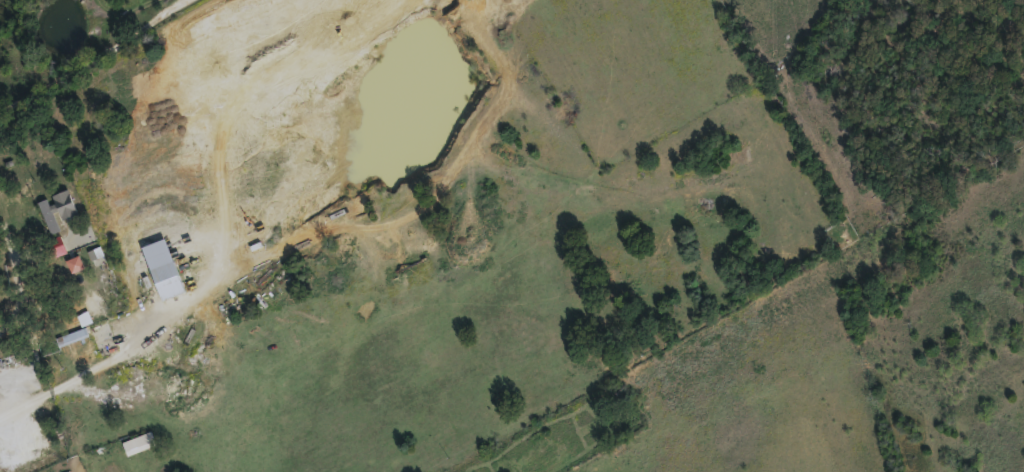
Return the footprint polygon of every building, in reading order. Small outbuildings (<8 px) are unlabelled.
[(78,212),(59,220),(62,227),(51,232),(38,200),(50,196),(50,195),(69,188),(78,212)] [(73,272),(66,261),(78,254),(85,266),(73,272)] [(56,336),(85,326),(88,335),(59,346),(56,336)]
